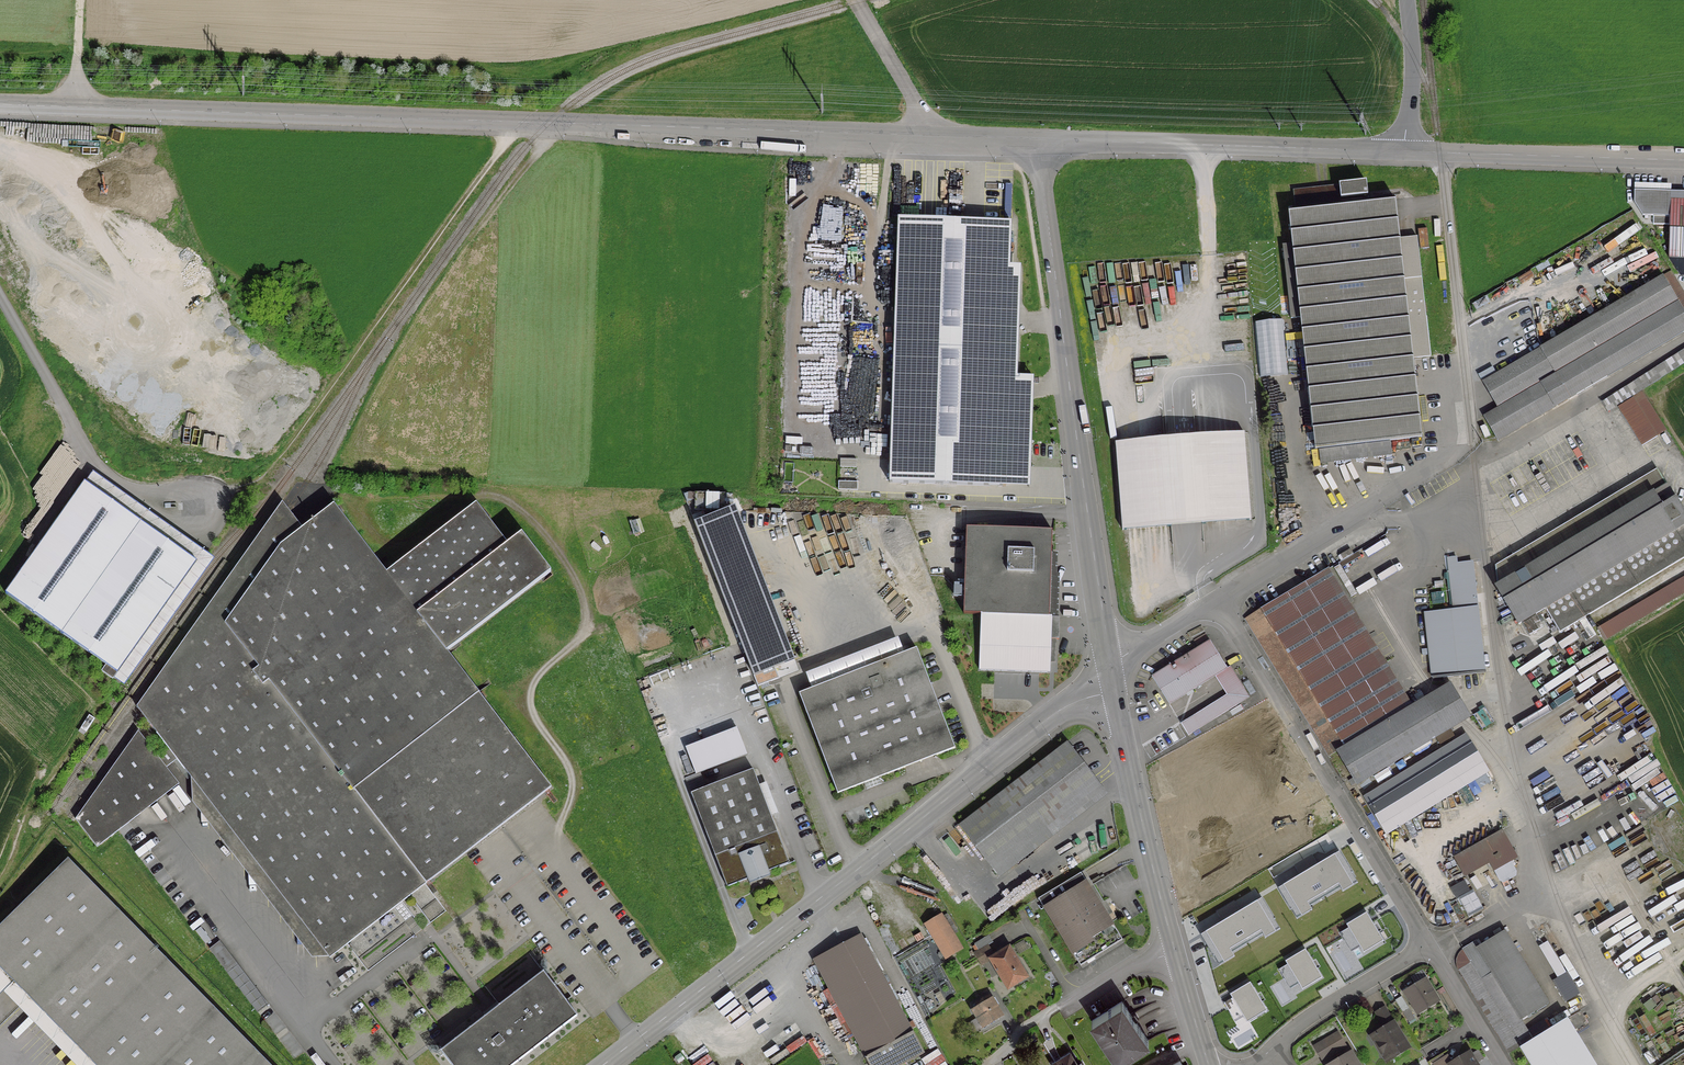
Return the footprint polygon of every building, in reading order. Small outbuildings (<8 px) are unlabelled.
[(1289,319),(1299,318),(1313,450),(1420,438),(1411,359),(1429,357),(1416,238),(1398,239),(1394,200),(1367,203),(1365,182),(1291,191),(1294,211),(1287,212),(1290,245),(1281,246),(1289,319)] [(1683,259),(1683,192),(1670,192),(1669,209),(1669,208),(1667,258),(1683,259)] [(1011,219),(898,215),(888,483),(1032,489),(1036,374),(1017,374),(1022,263),(1010,262),(1011,219)] [(1496,441),(1683,331),(1683,317),(1660,277),(1481,382),(1497,408),(1482,417),(1496,441)] [(1606,413),(1630,397),(1640,391),(1683,363),(1683,349),(1600,403),(1606,413)] [(1630,398),(1616,407),(1640,446),(1664,431),(1640,391),(1630,397),(1630,398)] [(195,562),(194,562),(83,483),(4,594),(104,665),(100,671),(111,679),(195,562)] [(1517,653),(1523,649),(1525,653),(1584,617),(1683,557),(1683,517),(1665,486),(1496,587),(1496,591),(1522,634),(1509,641),(1517,653)] [(202,514),(201,502),(181,503),(181,515),(202,514)] [(445,652),(549,572),(520,534),(506,545),(475,504),(385,573),(332,505),(301,529),(287,512),(281,503),(135,707),(141,716),(167,749),(156,757),(137,731),(74,819),(95,847),(177,784),(165,768),(175,759),(328,958),(550,787),(445,652)] [(734,505),(695,520),(754,671),(793,657),(734,505)] [(1054,528),(967,525),(964,611),(1051,614),(1054,528)] [(1452,610),(1424,613),(1431,679),(1482,673),(1470,562),(1454,564),(1454,560),(1447,561),(1452,610)] [(1244,618),(1328,757),(1337,752),(1336,750),(1412,704),(1329,567),(1244,618)] [(1051,670),(1052,618),(981,616),(979,668),(1051,670)] [(1208,641),(1150,677),(1167,705),(1214,676),(1225,695),(1179,724),(1186,736),(1247,698),(1228,667),(1226,669),(1208,641)] [(908,651),(906,646),(896,649),(898,655),(908,651)] [(904,768),(935,756),(953,748),(915,649),(908,651),(898,655),(797,694),(836,794),(904,768)] [(1354,783),(1355,785),(1463,720),(1471,715),(1450,681),(1434,690),(1412,704),(1336,750),(1337,752),(1353,777),(1347,781),(1350,785),(1354,783)] [(1486,772),(1463,735),(1363,797),(1386,833),(1486,772)] [(1099,786),(1066,742),(957,826),(991,869),(1099,786)] [(1397,771),(1393,764),(1356,786),(1360,793),(1397,771)] [(767,871),(788,863),(751,770),(689,794),(725,887),(767,871)] [(1488,837),(1486,832),(1451,852),(1453,857),(1462,873),(1486,859),(1493,870),(1516,858),(1500,830),(1488,837)] [(1334,855),(1285,884),(1302,913),(1310,908),(1306,901),(1339,881),(1343,888),(1351,883),(1334,855)] [(67,857),(0,922),(0,973),(91,1064),(273,1064),(67,857)] [(1037,899),(1043,908),(1079,966),(1121,940),(1079,873),(1037,899)] [(908,909),(915,906),(910,897),(904,900),(908,909)] [(1257,902),(1207,931),(1225,960),(1233,955),(1229,948),(1261,928),(1266,935),(1274,930),(1257,902)] [(1367,913),(1348,924),(1364,950),(1382,939),(1367,913)] [(940,917),(925,925),(941,951),(937,954),(942,963),(947,960),(945,958),(960,950),(950,934),(955,931),(945,914),(940,917)] [(1503,932),(1476,948),(1490,971),(1519,1019),(1546,1002),(1503,932)] [(859,935),(812,960),(864,1057),(863,1057),(867,1064),(901,1064),(923,1053),(911,1031),(910,1032),(859,935)] [(1006,988),(1025,977),(1007,948),(990,958),(988,955),(991,953),(986,945),(991,942),(987,935),(973,944),(977,951),(973,953),(980,965),(989,959),(1006,988)] [(1472,943),(1462,949),(1480,978),(1490,971),(1472,943)] [(1455,959),(1454,959),(1454,965),(1456,970),(1507,1054),(1518,1047),(1531,1039),(1519,1019),(1490,971),(1480,978),(1462,949),(1459,951),(1457,953),(1456,956),(1455,959)] [(1305,950),(1287,961),(1303,987),(1321,976),(1305,950)] [(438,1051),(449,1064),(512,1064),(576,1016),(542,971),(487,1014),(438,1051)] [(1250,983),(1232,994),(1248,1020),(1266,1009),(1250,983)] [(1412,1007),(1416,1013),(1436,1001),(1425,983),(1419,987),(1417,984),(1404,993),(1412,1007)] [(995,1019),(1001,1016),(988,995),(974,1003),(977,1007),(971,1010),(982,1028),(995,1019)] [(1400,996),(1393,1000),(1401,1013),(1408,1009),(1400,996)] [(1120,1001),(1090,1021),(1116,1061),(1147,1041),(1120,1001)] [(1391,1023),(1392,1023),(1382,1007),(1374,1012),(1383,1027),(1372,1034),(1377,1042),(1374,1044),(1381,1053),(1383,1052),(1388,1060),(1407,1048),(1391,1023)] [(1531,1039),(1518,1047),(1529,1064),(1594,1064),(1565,1018),(1531,1039)] [(1330,1055),(1344,1046),(1336,1032),(1312,1046),(1317,1054),(1326,1048),(1330,1055)] [(1050,1064),(1051,1064),(1075,1064),(1068,1053),(1053,1062),(1050,1064)] [(1468,1053),(1448,1064),(1475,1064),(1468,1053)] [(1348,1056),(1341,1060),(1340,1057),(1330,1063),(1331,1064),(1354,1064),(1348,1056)]
